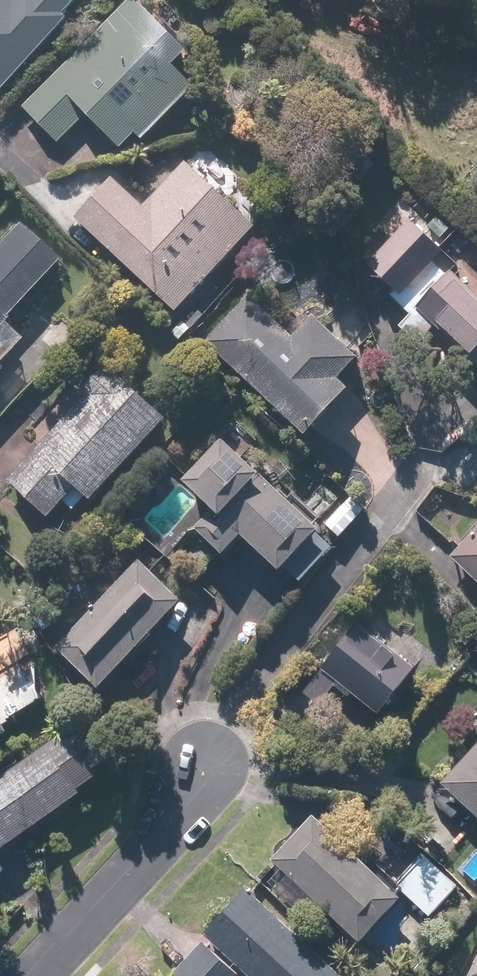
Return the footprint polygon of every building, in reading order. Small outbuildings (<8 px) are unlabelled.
[(63,24),(59,20),(79,0),(0,0),(0,88),(63,24)] [(128,1),(20,107),(55,144),(81,119),(122,161),(192,94),(167,69),(181,56),(128,1)] [(137,208),(108,180),(70,219),(170,314),(251,231),(181,163),(137,208)] [(438,255),(403,221),(363,264),(398,297),(438,255)] [(49,265),(10,227),(0,238),(0,316),(49,265)] [(269,277),(203,342),(299,438),(343,393),(333,383),(354,362),(269,277)] [(413,309),(462,359),(476,344),(476,311),(445,278),(413,309)] [(11,343),(0,332),(0,355),(11,343)] [(43,519),(60,503),(69,513),(162,422),(105,365),(79,390),(88,399),(5,481),(43,519)] [(282,504),(216,442),(177,483),(197,503),(159,542),(194,576),(213,556),(216,559),(235,540),(273,575),(314,532),(309,527),(315,521),(289,496),(282,504)] [(337,539),(363,511),(348,497),(322,524),(337,539)] [(447,559),(476,589),(476,529),(447,559)] [(178,604),(135,562),(51,647),(93,689),(178,604)] [(409,673),(352,626),(316,669),(372,716),(409,673)] [(464,728),(476,741),(476,714),(464,728)] [(88,772),(115,753),(91,720),(65,739),(62,735),(0,779),(0,851),(76,797),(73,792),(93,778),(88,772)] [(435,787),(476,825),(476,742),(435,787)] [(269,861),(356,944),(396,901),(309,818),(269,861)] [(403,889),(399,893),(425,918),(452,889),(423,861),(399,886),(403,889)] [(243,975),(336,975),(243,891),(200,937),(243,975)] [(168,973),(171,975),(233,975),(200,942),(168,973)] [(462,975),(476,975),(476,947),(462,975)]
